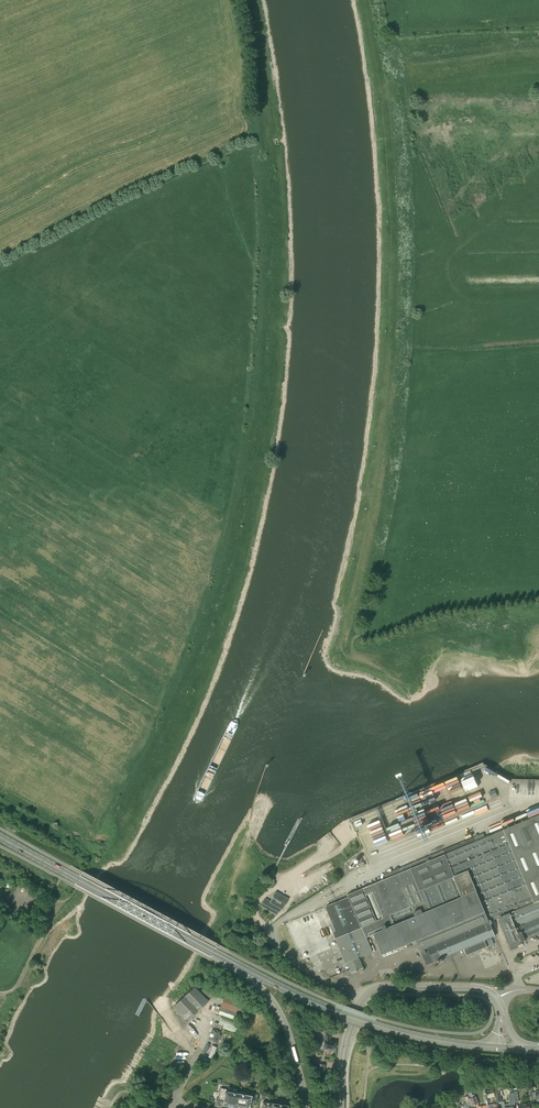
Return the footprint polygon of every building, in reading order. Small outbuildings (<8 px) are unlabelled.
[(505,829),(536,902),(513,912),(525,939),(538,933),(538,815),(505,829)] [(483,834),(452,847),(480,913),(485,911),(490,924),(492,923),(491,921),(500,918),(513,912),(536,902),(505,829),(485,838),(483,834)] [(480,913),(452,847),(384,875),(386,879),(348,895),(349,897),(337,902),(325,907),(335,930),(333,931),(333,933),(335,938),(362,927),(385,917),(388,923),(429,906),(439,930),(480,913)] [(104,885),(101,892),(98,898),(97,899),(97,900),(98,900),(98,901),(99,901),(100,901),(100,900),(107,887),(108,886),(108,885),(107,884),(106,884),(105,884),(105,885),(104,885)] [(306,885),(297,893),(301,898),(304,895),(309,891),(310,890),(306,885)] [(265,898),(261,906),(276,915),(280,909),(282,910),(289,899),(275,892),(270,901),(265,898)] [(388,923),(385,917),(362,927),(366,937),(374,934),(383,954),(417,940),(439,930),(429,906),(388,923)] [(439,930),(417,940),(427,964),(437,960),(438,962),(443,960),(442,958),(450,955),(464,949),(467,955),(487,947),(484,940),(495,936),(490,924),(485,911),(480,913),(439,930)] [(525,939),(513,912),(500,918),(511,945),(522,941),(525,939)] [(362,927),(335,938),(346,963),(348,962),(351,970),(352,973),(363,968),(359,957),(372,952),(366,937),(362,927)] [(191,932),(188,939),(184,945),(184,946),(184,947),(185,947),(186,947),(187,947),(187,946),(194,933),(195,933),(195,932),(194,931),(193,931),(192,931),(191,931),(191,932)] [(205,997),(201,993),(194,986),(174,1006),(188,1021),(209,1001),(205,997)] [(201,993),(205,997),(211,1000),(212,997),(215,998),(217,993),(202,987),(201,993)] [(240,1014),(244,1003),(224,996),(220,1007),(240,1014)] [(240,1014),(221,1007),(218,1014),(237,1021),(240,1014)] [(219,1035),(222,1025),(214,1022),(208,1040),(217,1044),(220,1035),(219,1035)] [(330,1038),(331,1035),(324,1034),(324,1040),(325,1040),(324,1049),(334,1050),(335,1041),(330,1041),(330,1038)] [(213,1059),(217,1047),(212,1045),(208,1057),(213,1059)] [(240,1094),(226,1092),(226,1089),(220,1088),(220,1091),(219,1091),(218,1099),(216,1098),(215,1106),(219,1107),(220,1103),(223,1104),(223,1106),(236,1107),(238,1107),(240,1094)] [(240,1094),(238,1107),(249,1107),(250,1105),(251,1096),(240,1094)] [(463,1107),(469,1107),(471,1105),(469,1098),(468,1096),(464,1097),(466,1102),(462,1105),(463,1107)] [(476,1096),(469,1098),(471,1105),(478,1103),(476,1096)] [(511,1107),(504,1107),(505,1107),(513,1107),(515,1106),(514,1097),(510,1098),(511,1107)]
